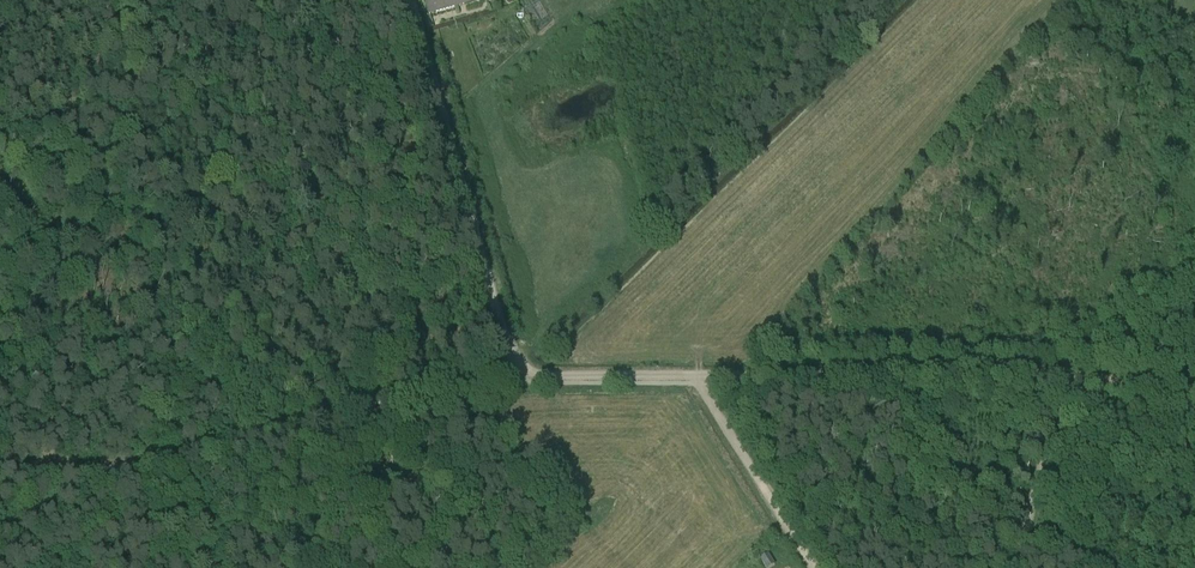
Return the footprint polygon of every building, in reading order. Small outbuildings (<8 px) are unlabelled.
[(429,14),(480,0),(425,0),(429,14)] [(775,566),(768,555),(760,560),(766,567),(771,567),(775,566)]
